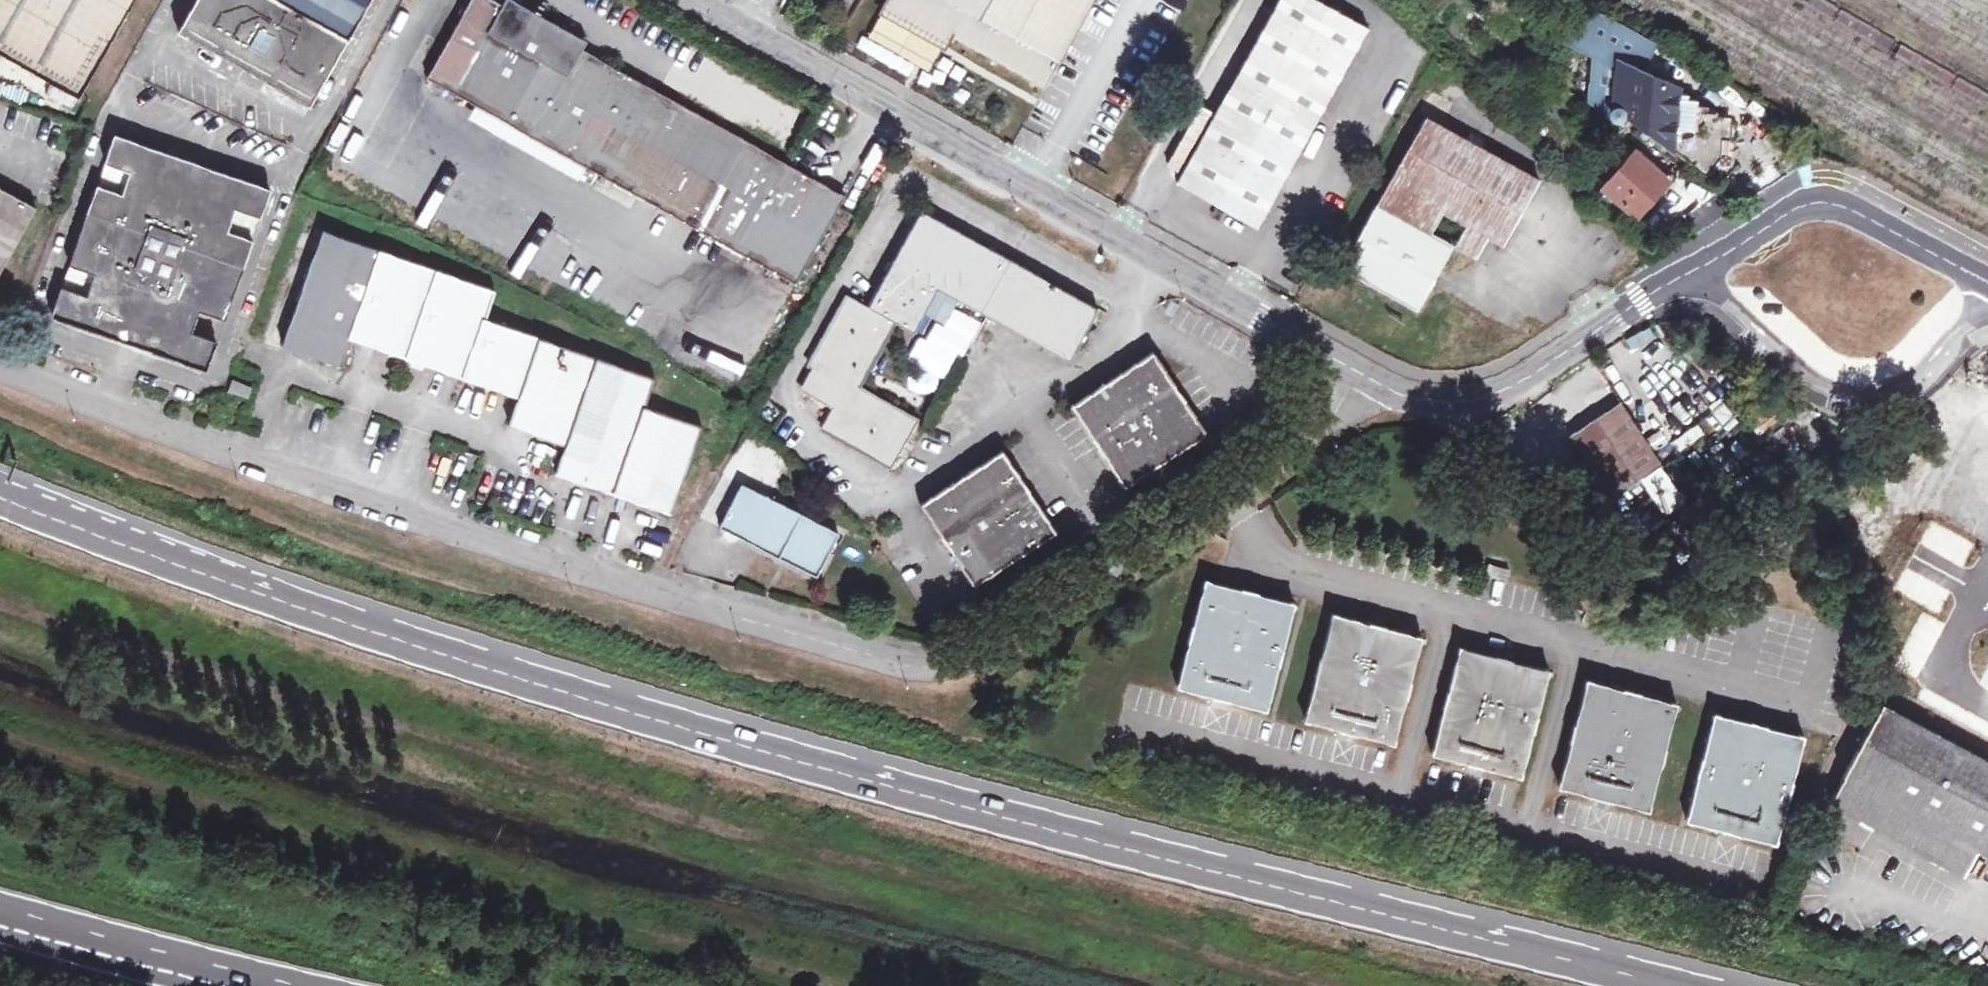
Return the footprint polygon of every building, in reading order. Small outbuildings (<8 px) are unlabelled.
[(140,0),(0,0),(0,52),(86,98),(140,0)] [(373,0),(204,0),(186,34),(317,105),(373,0)] [(453,91),(807,284),(854,195),(849,192),(800,166),(538,27),(487,0),(485,0),(442,78),(439,84),(453,91)] [(878,3),(939,40),(947,27),(1039,80),(1084,0),(879,0),(878,3)] [(1336,92),(1375,23),(1333,0),(1283,0),(1255,48),(1336,92)] [(1263,219),(1336,92),(1255,48),(1182,173),(1263,219)] [(1682,94),(1682,89),(1627,64),(1620,106),(1625,110),(1623,111),(1621,112),(1620,113),(1619,115),(1619,117),(1619,119),(1620,121),(1621,122),(1623,123),(1625,123),(1627,123),(1629,122),(1630,121),(1631,119),(1632,117),(1632,116),(1690,163),(1704,149),(1709,140),(1721,144),(1730,122),(1719,120),(1720,112),(1706,109),(1706,104),(1694,102),(1694,98),(1682,94)] [(1456,211),(1478,224),(1482,218),(1501,228),(1498,235),(1516,244),(1551,176),(1437,116),(1356,267),(1430,308),(1437,294),(1464,243),(1444,232),(1456,211)] [(265,217),(274,192),(119,137),(110,163),(134,171),(126,192),(102,184),(72,267),(102,277),(94,301),(63,290),(54,316),(216,373),(225,347),(193,336),(203,309),(232,319),(259,244),(232,234),(241,209),(265,217)] [(1311,166),(1320,149),(1306,143),(1298,160),(1311,166)] [(1629,216),(1663,180),(1631,151),(1597,186),(1629,216)] [(43,209),(0,187),(0,290),(43,209)] [(1080,353),(1108,301),(930,208),(878,305),(858,295),(821,362),(827,366),(816,389),(845,404),(834,425),(905,463),(927,419),(865,386),(900,318),(922,329),(947,284),(1080,353)] [(1488,254),(1498,235),(1501,228),(1482,218),(1478,224),(1468,243),(1488,254)] [(351,373),(360,346),(416,363),(531,400),(523,428),(579,445),(570,476),(684,510),(711,423),(652,404),(660,377),(492,323),(500,295),(329,241),(292,355),(351,373)] [(1135,478),(1217,423),(1167,350),(1161,340),(1079,394),(1135,478)] [(266,389),(244,382),(240,394),(262,401),(266,389)] [(1618,491),(1666,454),(1622,397),(1574,434),(1618,491)] [(983,580),(1068,522),(1013,439),(927,497),(983,580)] [(1987,451),(1949,537),(1979,552),(1958,595),(1987,610),(1987,451)] [(828,569),(849,525),(748,480),(728,524),(828,569)] [(1178,684),(1265,706),(1293,602),(1206,580),(1178,684)] [(1309,716),(1394,738),(1421,636),(1336,613),(1309,716)] [(1528,771),(1555,671),(1465,647),(1438,749),(1528,771)] [(1597,680),(1571,783),(1660,806),(1685,703),(1597,680)] [(1844,799),(1974,874),(1987,852),(1987,752),(1899,702),(1844,799)] [(1729,714),(1704,816),(1791,838),(1816,736),(1729,714)] [(1941,869),(1932,886),(1953,897),(1962,881),(1941,869)]
